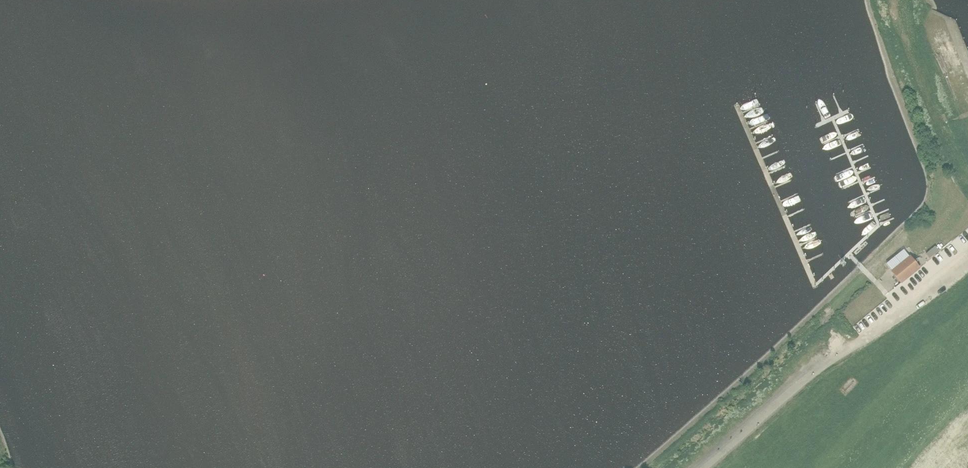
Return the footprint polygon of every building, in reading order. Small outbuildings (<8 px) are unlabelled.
[(928,242),(918,250),(923,256),(933,248),(928,242)] [(901,253),(884,267),(894,280),(912,266),(901,253)]
